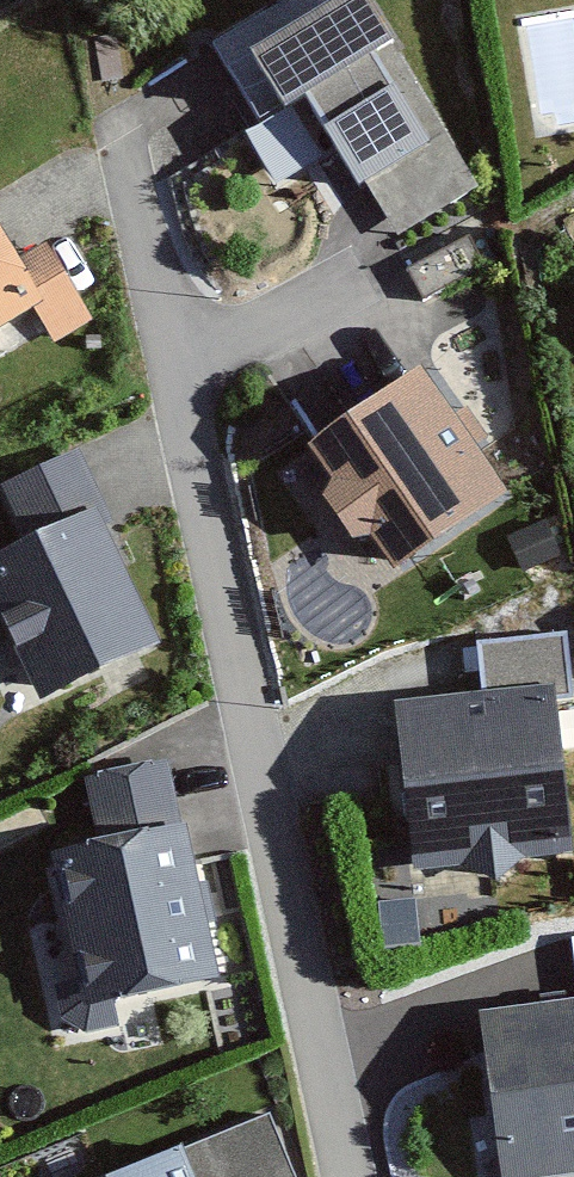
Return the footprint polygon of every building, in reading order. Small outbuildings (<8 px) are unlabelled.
[(203,24),(248,102),(286,81),(379,245),(475,191),(366,0),(245,0),(203,24)] [(82,323),(43,247),(4,267),(0,260),(0,365),(82,323)] [(566,300),(573,314),(573,295),(566,300)] [(420,353),(265,450),(327,549),(350,535),(374,573),(507,490),(420,353)] [(0,481),(0,507),(15,541),(0,548),(0,644),(28,706),(150,650),(61,454),(0,481)] [(479,688),(379,699),(397,863),(555,846),(539,700),(571,696),(563,627),(473,637),(479,688)] [(88,847),(26,859),(58,1020),(208,991),(162,752),(72,769),(88,847)] [(463,1009),(481,1176),(496,1176),(573,1169),(573,938),(547,941),(554,1000),(463,1009)] [(106,1176),(297,1176),(269,1114),(106,1176)]
